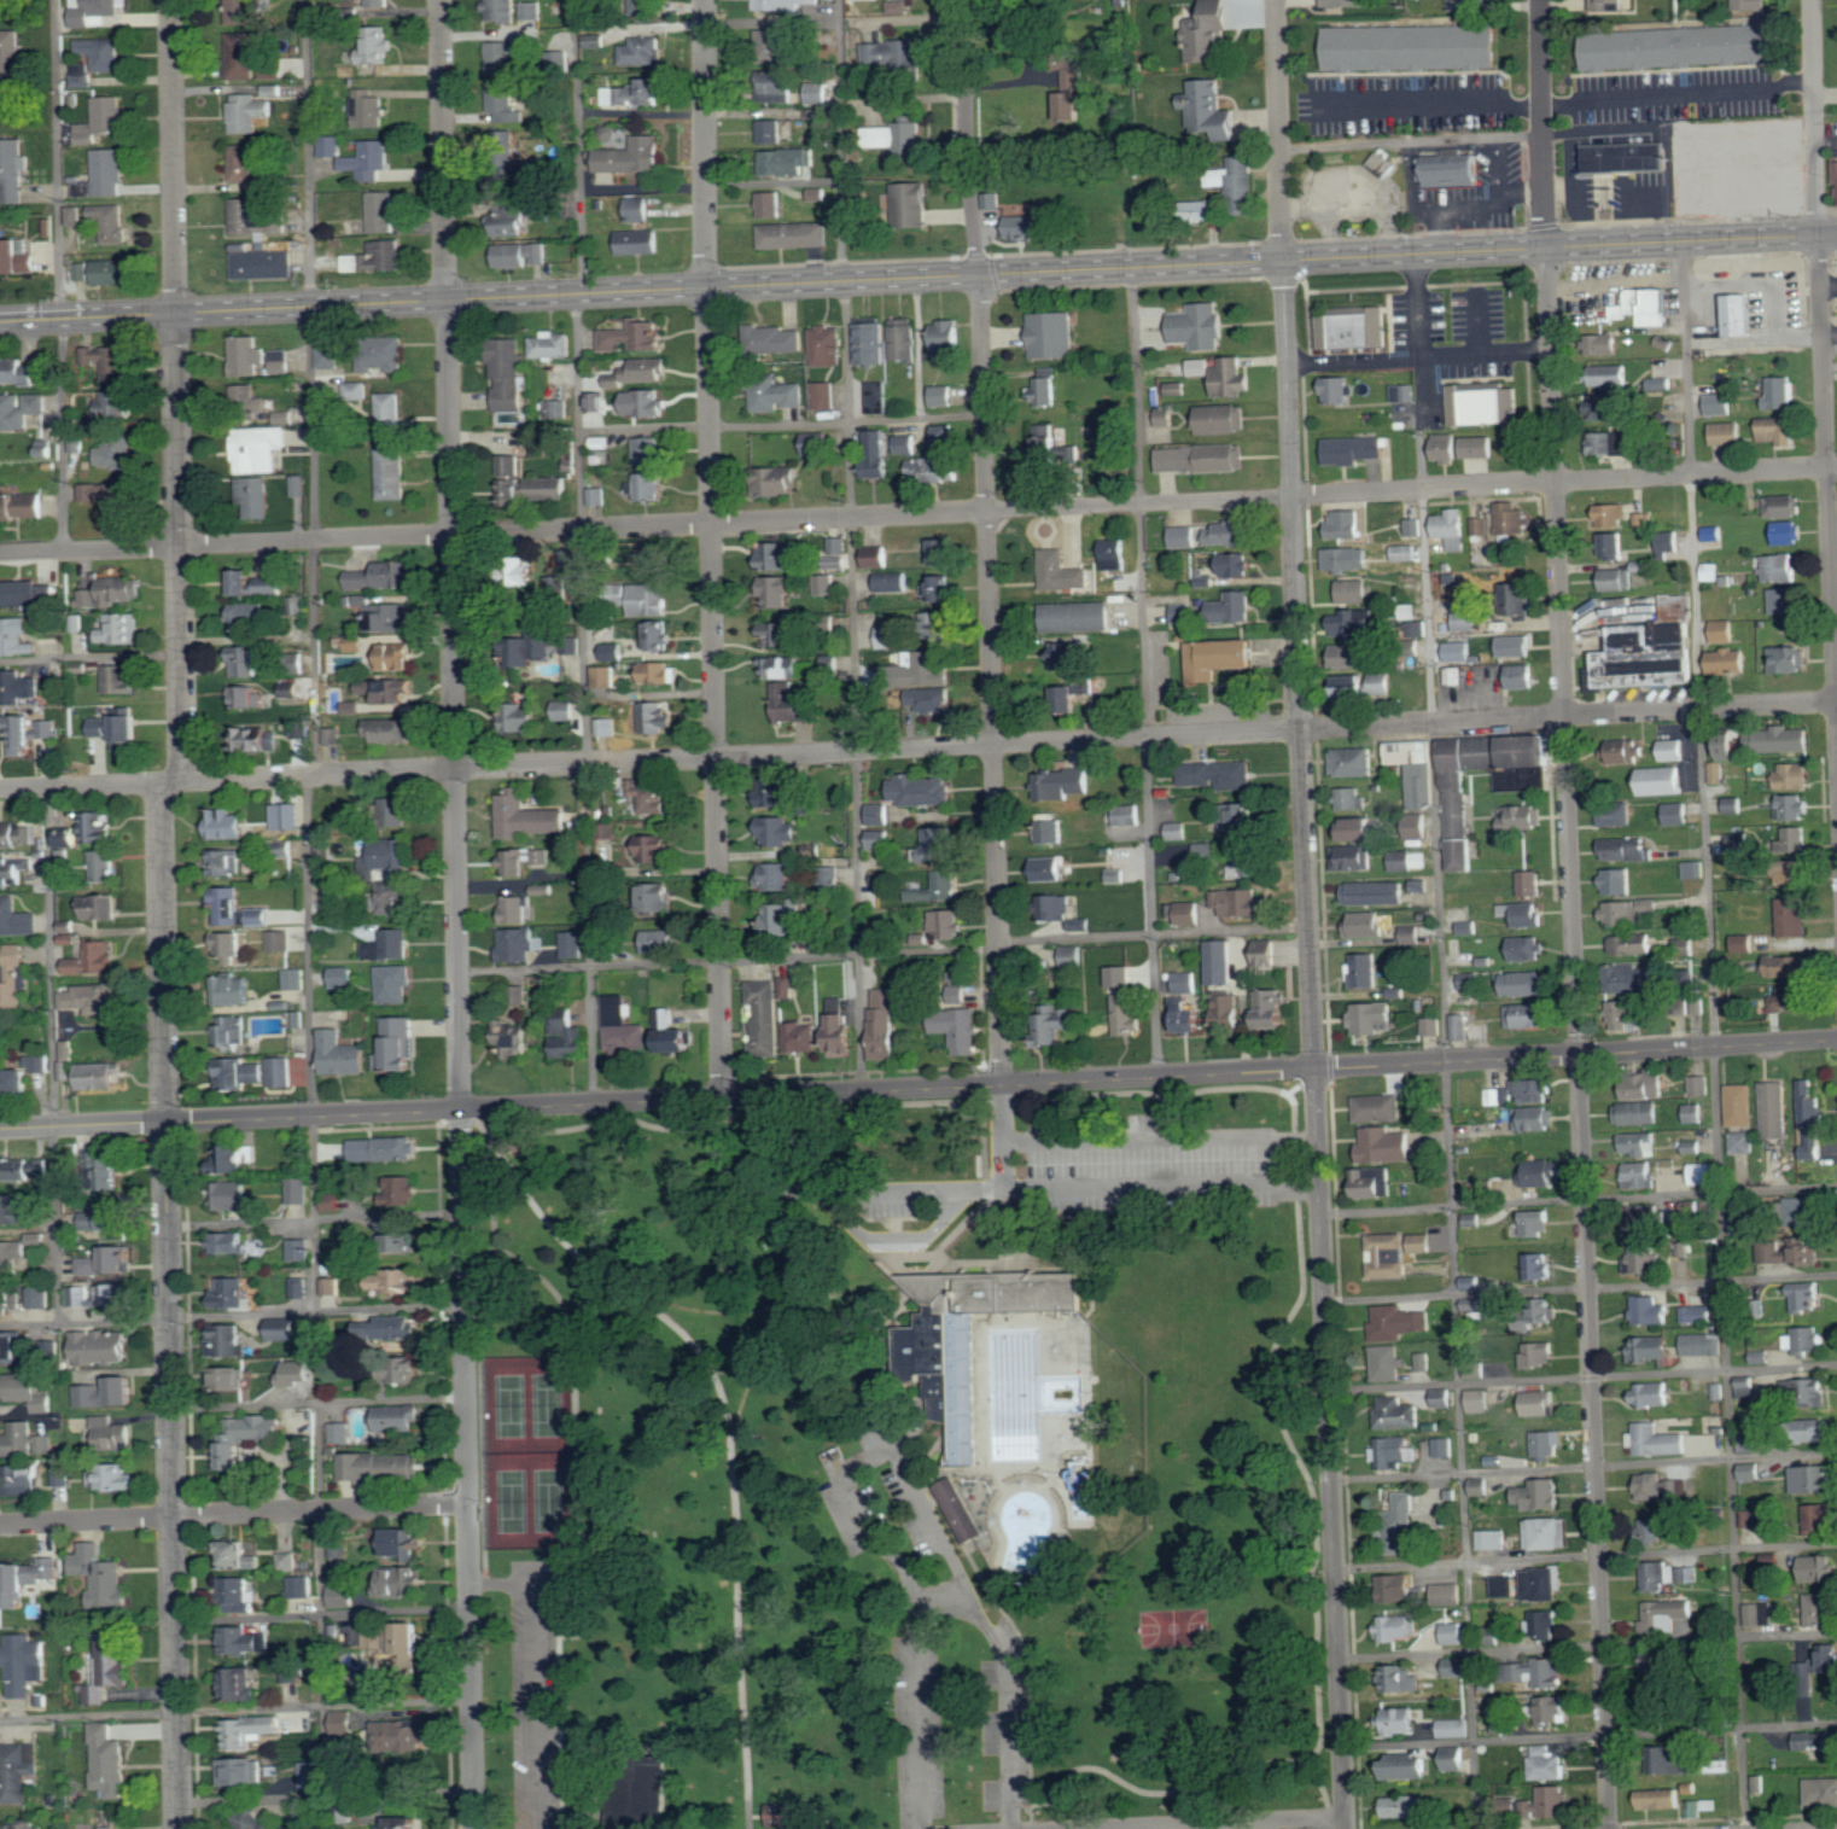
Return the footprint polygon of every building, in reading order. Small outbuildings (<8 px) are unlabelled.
[(108,26),(108,16),(121,15),(121,7),(129,6),(128,0),(74,0),(75,28),(108,26)] [(228,24),(263,25),(264,0),(229,0),(228,24)] [(488,21),(516,20),(515,0),(487,0),(488,21)] [(630,13),(652,13),(652,0),(631,0),(630,13)] [(753,11),(803,10),(802,3),(821,3),(821,0),(753,0),(753,11)] [(911,1),(891,0),(891,13),(911,13),(911,1)] [(1219,61),(1219,54),(1232,54),(1231,0),(1202,0),(1203,17),(1186,18),(1187,41),(1190,41),(1190,61),(1219,61)] [(1591,12),(1632,11),(1632,0),(1590,0),(1591,12)] [(1733,10),(1769,10),(1769,0),(1733,0),(1733,10)] [(521,2),(522,20),(543,19),(542,2),(521,2)] [(1585,70),(1779,62),(1778,24),(1584,32),(1585,70)] [(1327,27),(1327,71),(1499,69),(1499,25),(1327,27)] [(389,26),(364,26),(364,49),(360,49),(360,64),(393,63),(393,40),(390,40),(389,26)] [(763,63),(795,62),(794,29),(762,30),(763,63)] [(20,30),(0,30),(0,94),(21,94),(20,30)] [(229,80),(255,79),(254,32),(229,33),(229,80)] [(587,49),(603,48),(602,34),(586,35),(587,49)] [(632,36),(632,45),(623,45),(622,65),(662,65),(663,37),(632,36)] [(119,39),(77,40),(77,54),(93,53),(94,72),(120,71),(119,39)] [(866,42),(866,65),(924,63),(923,40),(866,42)] [(527,52),(512,52),(512,41),(489,42),(489,74),(528,74),(527,52)] [(262,79),(283,78),(282,58),(262,59),(262,79)] [(1085,85),(1084,60),(1064,61),(1065,120),(1086,119),(1086,104),(1096,104),(1095,85),(1085,85)] [(93,87),(92,64),(72,65),(73,88),(93,87)] [(794,102),(793,70),(765,71),(765,103),(794,102)] [(603,87),(603,106),(664,104),(663,77),(639,78),(639,86),(603,87)] [(1225,111),(1223,79),(1188,80),(1190,130),(1239,128),(1238,110),(1225,111)] [(525,121),(525,106),(516,107),(515,82),(490,83),(492,122),(525,121)] [(829,104),(828,82),(808,82),(809,104),(829,104)] [(264,97),(280,96),(280,85),(264,85),(264,97)] [(374,88),(353,88),(354,126),(385,125),(385,96),(374,97),(374,88)] [(232,133),(259,133),(259,117),(273,116),(273,99),(258,100),(258,94),(232,94),(232,133)] [(77,145),(99,144),(99,132),(125,132),(124,96),(95,97),(96,123),(77,124),(77,145)] [(783,119),(759,120),(760,144),(784,143),(783,119)] [(922,121),(896,122),(896,127),(866,127),(867,147),(896,146),(896,158),(923,158),(922,121)] [(491,152),(517,153),(517,131),(492,130),(491,152)] [(632,149),(595,150),(595,172),(662,170),(661,134),(632,135),(632,149)] [(1652,143),(1652,134),(1591,135),(1591,144),(1652,143)] [(320,157),(342,156),(341,136),(319,137),(320,157)] [(25,171),(30,171),(30,155),(24,155),(24,139),(0,139),(0,179),(2,179),(2,203),(25,203),(25,171)] [(389,169),(388,140),(361,140),(362,157),(341,157),(342,171),(358,171),(359,181),(380,180),(380,169),(389,169)] [(254,144),(231,145),(232,183),(255,182),(254,144)] [(1587,146),(1588,171),(1671,169),(1670,144),(1587,146)] [(122,149),(94,150),(96,196),(124,194),(122,149)] [(816,165),(816,149),(762,150),(762,175),(807,174),(807,166),(816,165)] [(1383,149),(1372,165),(1390,177),(1401,162),(1383,149)] [(1418,187),(1483,184),(1481,151),(1417,154),(1418,187)] [(1206,187),(1229,186),(1229,199),(1238,198),(1239,213),(1257,212),(1255,155),(1232,156),(1232,169),(1206,170),(1206,187)] [(272,192),(272,178),(260,178),(259,192),(272,192)] [(895,183),(897,227),(930,226),(928,182),(895,183)] [(809,201),(827,201),(827,188),(809,188),(809,201)] [(394,191),(370,192),(371,233),(395,232),(394,191)] [(783,191),(760,192),(762,217),(784,216),(783,191)] [(650,196),(628,197),(628,222),(651,221),(650,196)] [(232,200),(233,234),(288,232),(287,199),(232,200)] [(1192,201),(1193,219),(1222,218),(1221,199),(1192,201)] [(528,235),(527,202),(497,203),(498,236),(528,235)] [(540,204),(541,219),(557,218),(556,203),(540,204)] [(126,243),(126,205),(90,205),(91,221),(103,220),(103,243),(126,243)] [(81,207),(67,207),(67,225),(81,225),(81,207)] [(1005,238),(1041,239),(1041,217),(1006,216),(1005,238)] [(761,248),(830,246),(829,222),(760,224),(761,248)] [(620,254),(661,253),(660,229),(620,230),(620,254)] [(0,239),(0,273),(40,272),(39,253),(28,253),(28,247),(24,247),(23,239),(0,239)] [(344,271),(402,270),(401,240),(370,241),(370,255),(344,255),(344,271)] [(496,244),(497,268),(531,266),(531,264),(547,263),(546,243),(496,244)] [(234,252),(234,279),(295,278),(295,250),(234,252)] [(131,283),(131,259),(95,261),(96,284),(131,283)] [(78,280),(89,279),(89,264),(78,264),(78,280)] [(1612,317),(1637,317),(1637,326),(1671,326),(1671,288),(1628,288),(1628,305),(1612,305),(1612,317)] [(1756,294),(1724,295),(1725,336),(1757,335),(1756,294)] [(1174,343),(1193,342),(1193,350),(1224,349),(1222,302),(1191,303),(1191,312),(1173,313),(1174,343)] [(1390,347),(1388,306),(1335,307),(1335,315),(1320,316),(1321,349),(1390,347)] [(1076,357),(1074,311),(1032,313),(1033,358),(1076,357)] [(893,359),(918,360),(918,319),(894,319),(893,359)] [(632,329),(602,330),(602,351),(663,350),(663,320),(632,320),(632,329)] [(963,350),(963,320),(938,320),(937,350),(963,350)] [(858,364),(885,363),(884,322),(857,323),(858,364)] [(843,326),(813,327),(814,367),(843,366),(843,326)] [(804,327),(751,328),(751,352),(805,350),(804,327)] [(572,332),(545,332),(545,337),(533,338),(533,358),(573,357),(572,332)] [(1586,356),(1620,354),(1619,333),(1585,334),(1586,356)] [(231,337),(231,377),(259,376),(259,362),(261,361),(261,336),(231,337)] [(403,373),(405,337),(371,336),(370,350),(360,350),(359,376),(388,377),(388,372),(403,373)] [(496,412),(524,411),(524,389),(529,389),(529,377),(523,377),(522,338),(494,339),(496,412)] [(106,382),(129,382),(129,368),(133,368),(133,346),(84,347),(84,363),(106,363),(106,382)] [(341,368),(340,347),(319,347),(319,368),(341,368)] [(291,372),(290,350),(271,350),(272,373),(291,372)] [(1245,396),(1245,390),(1256,390),(1256,374),(1245,375),(1244,357),(1223,357),(1223,367),(1217,367),(1218,397),(1245,396)] [(666,381),(666,358),(626,359),(627,383),(666,381)] [(0,360),(0,385),(36,384),(35,365),(24,365),(24,359),(0,360)] [(1212,359),(1189,360),(1190,376),(1213,375),(1212,359)] [(1631,365),(1591,364),(1591,385),(1631,386),(1631,365)] [(1038,368),(1039,388),(1031,388),(1031,398),(1038,398),(1038,406),(1059,406),(1058,367),(1038,368)] [(1767,377),(1768,397),(1766,397),(1766,409),(1793,408),(1792,376),(1767,377)] [(1351,377),(1325,378),(1326,404),(1352,403),(1351,377)] [(752,412),(782,412),(782,408),(804,407),(804,383),(778,384),(778,378),(752,379),(752,412)] [(869,413),(887,413),(888,382),(869,381),(869,413)] [(814,411),(837,410),(837,382),(814,383),(814,411)] [(1188,395),(1187,382),(1165,383),(1165,396),(1188,395)] [(368,400),(367,383),(345,383),(346,401),(368,400)] [(1467,390),(1467,384),(1451,385),(1452,425),(1520,422),(1519,388),(1467,390)] [(1394,402),(1417,402),(1416,385),(1393,386),(1394,402)] [(955,386),(931,386),(931,406),(955,405),(955,386)] [(623,391),(624,417),(669,415),(668,400),(661,400),(661,389),(623,391)] [(101,391),(101,409),(96,409),(96,423),(134,422),(134,391),(101,391)] [(378,428),(402,427),(401,393),(377,394),(378,428)] [(590,411),(609,411),(608,393),(589,393),(590,411)] [(1733,393),(1707,395),(1708,416),(1734,415),(1733,393)] [(0,395),(0,430),(29,429),(28,414),(47,414),(46,394),(22,395),(0,395)] [(1589,420),(1626,419),(1626,398),(1588,399),(1589,420)] [(569,400),(545,400),(545,420),(569,420),(569,400)] [(1201,434),(1249,432),(1248,404),(1200,406),(1201,434)] [(276,412),(277,424),(295,423),(295,411),(276,412)] [(1795,417),(1760,417),(1761,441),(1780,440),(1780,446),(1795,446),(1795,417)] [(1742,422),(1713,423),(1714,444),(1743,443),(1742,422)] [(935,425),(936,452),(957,451),(956,424),(935,425)] [(1033,426),(1035,463),(1066,462),(1065,425),(1033,426)] [(237,474),(280,473),(279,449),(290,449),(289,427),(236,428),(237,474)] [(887,429),(866,430),(868,478),(888,477),(887,429)] [(830,454),(829,432),(807,433),(807,455),(830,454)] [(1628,432),(1591,433),(1592,455),(1629,454),(1628,432)] [(1435,434),(1434,462),(1459,463),(1460,434),(1435,434)] [(918,435),(896,435),(896,454),(918,454),(918,435)] [(71,453),(85,452),(84,436),(71,437),(71,453)] [(134,467),(135,436),(105,436),(105,448),(98,448),(97,467),(134,467)] [(1328,465),(1361,464),(1360,459),(1386,458),(1386,436),(1327,438),(1328,465)] [(1495,457),(1495,436),(1464,437),(1465,457),(1495,457)] [(638,464),(662,463),(661,437),(637,438),(638,464)] [(54,458),(54,444),(40,444),(40,457),(54,458)] [(1246,445),(1160,448),(1161,473),(1247,470),(1246,445)] [(377,449),(378,500),(406,499),(405,448),(377,449)] [(523,506),(521,455),(499,455),(500,478),(501,506),(523,506)] [(906,480),(960,477),(959,458),(906,461),(906,480)] [(762,468),(764,496),(797,495),(796,467),(762,468)] [(668,489),(667,472),(637,473),(638,501),(663,500),(662,489),(668,489)] [(306,475),(293,476),(294,496),(307,496),(306,475)] [(270,477),(240,479),(242,520),(271,519),(270,477)] [(568,478),(528,479),(529,501),(569,499),(568,478)] [(135,522),(134,483),(81,485),(82,502),(108,501),(109,522),(135,522)] [(588,488),(589,506),(606,506),(606,488),(588,488)] [(0,494),(0,517),(46,516),(46,493),(0,494)] [(1799,495),(1767,496),(1768,518),(1800,517),(1799,495)] [(1499,535),(1527,536),(1528,503),(1500,502),(1499,535)] [(1597,527),(1628,526),(1627,504),(1596,505),(1597,527)] [(1450,551),(1466,551),(1465,508),(1449,509),(1449,515),(1435,515),(1435,538),(1450,537),(1450,551)] [(1333,539),(1363,538),(1363,510),(1332,510),(1333,539)] [(1653,512),(1638,513),(1639,528),(1653,527),(1653,512)] [(1473,535),(1490,535),(1489,518),(1472,518),(1473,535)] [(1408,536),(1423,535),(1422,519),(1408,519),(1408,536)] [(1802,521),(1776,522),(1777,544),(1803,544),(1802,521)] [(1250,522),(1217,523),(1217,529),(1208,530),(1209,546),(1251,544),(1250,522)] [(1723,526),(1706,527),(1707,542),(1724,541),(1723,526)] [(1170,527),(1170,549),(1198,548),(1197,527),(1170,527)] [(1661,551),(1681,551),(1682,532),(1662,532),(1661,551)] [(1624,555),(1624,533),(1603,533),(1603,555),(1624,555)] [(848,538),(831,538),(831,562),(849,562),(848,538)] [(931,565),(957,564),(956,539),(930,540),(931,565)] [(1105,539),(1104,569),(1127,570),(1128,540),(1105,539)] [(797,570),(797,543),(763,542),(763,570),(797,570)] [(1418,561),(1418,545),(1391,546),(1392,562),(1418,561)] [(869,568),(891,567),(890,546),(868,547),(869,568)] [(645,549),(646,574),(667,573),(666,548),(645,549)] [(1370,569),(1369,548),(1324,549),(1325,570),(1370,569)] [(1043,589),(1091,588),(1091,568),(1068,568),(1067,549),(1042,549),(1043,589)] [(1251,553),(1223,554),(1224,578),(1252,577),(1251,553)] [(1761,582),(1797,581),(1797,554),(1764,555),(1765,567),(1761,567),(1761,582)] [(510,583),(533,585),(535,562),(511,560),(510,583)] [(405,587),(405,577),(404,577),(404,562),(376,562),(376,571),(347,571),(347,588),(405,587)] [(1722,564),(1704,564),(1704,581),(1719,581),(1719,586),(1732,586),(1732,576),(1722,576),(1722,564)] [(1214,587),(1214,569),(1199,568),(1198,587),(1214,587)] [(1601,591),(1632,590),(1632,569),(1601,570),(1601,591)] [(253,570),(235,570),(234,595),(253,596),(253,570)] [(910,572),(878,573),(878,592),(910,592),(910,572)] [(836,575),(816,575),(817,596),(836,595),(836,575)] [(143,600),(142,576),(102,577),(103,608),(120,607),(120,600),(143,600)] [(284,593),(284,576),(258,577),(259,594),(284,593)] [(791,608),(790,576),(764,577),(765,608),(791,608)] [(930,602),(951,601),(951,576),(929,576),(930,602)] [(58,605),(57,584),(41,585),(40,580),(0,582),(0,607),(58,605)] [(1337,604),(1368,603),(1368,580),(1337,580),(1337,604)] [(1531,583),(1510,583),(1511,614),(1532,614),(1531,583)] [(668,584),(632,585),(633,617),(669,615),(668,584)] [(1797,588),(1771,589),(1772,614),(1797,614),(1797,588)] [(80,590),(81,608),(99,608),(98,589),(80,590)] [(1252,591),(1228,591),(1228,602),(1210,602),(1211,622),(1252,621),(1252,591)] [(304,598),(290,597),(289,614),(303,614),(304,598)] [(1112,602),(1042,604),(1042,633),(1113,631),(1112,602)] [(231,604),(232,631),(245,631),(245,626),(270,625),(269,603),(231,604)] [(1193,603),(1174,604),(1175,623),(1193,623),(1193,603)] [(1340,611),(1341,637),(1375,636),(1374,610),(1340,611)] [(1478,631),(1477,610),(1454,610),(1455,632),(1478,631)] [(928,612),(929,644),(951,644),(950,612),(928,612)] [(140,643),(139,613),(108,614),(109,629),(97,629),(97,644),(140,643)] [(39,654),(39,644),(29,644),(28,618),(4,619),(5,629),(0,629),(0,656),(39,654)] [(1697,682),(1694,620),(1664,622),(1666,644),(1658,644),(1657,624),(1616,626),(1618,652),(1596,653),(1598,688),(1697,682)] [(1735,620),(1714,621),(1715,642),(1736,642),(1735,620)] [(647,622),(646,650),(671,651),(672,623),(647,622)] [(762,647),(798,646),(797,623),(762,624),(762,647)] [(877,627),(877,649),(901,648),(901,627),(877,627)] [(554,657),(553,630),(530,630),(530,638),(517,638),(518,662),(528,662),(528,657),(554,657)] [(339,635),(339,650),(365,651),(365,636),(339,635)] [(1533,657),(1532,635),(1500,636),(1501,657),(1533,657)] [(580,637),(564,637),(564,654),(580,654),(580,637)] [(1259,667),(1258,640),(1191,642),(1192,683),(1218,682),(1218,669),(1259,667)] [(604,660),(625,660),(625,644),(605,644),(604,660)] [(1080,649),(1071,649),(1071,644),(1051,644),(1052,671),(1080,670),(1080,649)] [(1335,668),(1371,666),(1370,644),(1334,645),(1335,668)] [(1455,664),(1472,663),(1471,644),(1454,644),(1455,664)] [(379,671),(415,670),(415,645),(378,645),(379,671)] [(1771,647),(1772,673),(1809,673),(1808,646),(1771,647)] [(232,677),(265,676),(264,648),(231,649),(232,677)] [(1711,652),(1714,676),(1751,671),(1749,648),(1711,652)] [(804,678),(803,656),(763,658),(764,679),(804,678)] [(825,670),(842,671),(843,657),(826,657),(825,670)] [(638,683),(672,684),(673,663),(642,662),(642,673),(638,673),(638,683)] [(106,694),(137,693),(136,665),(106,666),(106,694)] [(1537,689),(1536,665),(1508,666),(1509,689),(1537,689)] [(617,666),(595,667),(596,687),(618,687),(617,666)] [(1463,667),(1446,668),(1446,685),(1463,685),(1463,667)] [(22,678),(22,671),(0,671),(0,706),(22,705),(22,698),(40,698),(40,678),(22,678)] [(1393,673),(1372,674),(1373,696),(1394,694),(1393,673)] [(1368,675),(1337,676),(1338,699),(1368,698),(1368,675)] [(283,697),(302,696),(301,680),(282,681),(283,697)] [(360,688),(360,694),(372,694),(373,705),(407,704),(407,691),(416,691),(416,680),(380,681),(380,687),(360,688)] [(816,721),(816,700),(797,700),(797,682),(778,682),(778,720),(816,721)] [(1080,695),(1095,693),(1093,682),(1079,684),(1080,695)] [(1080,712),(1079,686),(1059,687),(1059,712),(1080,712)] [(264,706),(263,687),(234,687),(235,707),(264,706)] [(952,713),(951,687),(914,689),(915,714),(952,713)] [(344,703),(345,714),(364,713),(363,701),(344,703)] [(554,720),(576,721),(576,701),(554,701),(554,720)] [(643,703),(643,732),(677,731),(677,716),(671,716),(671,702),(643,703)] [(508,729),(540,729),(540,704),(508,705),(508,729)] [(10,756),(24,756),(24,747),(34,747),(33,715),(0,716),(0,731),(9,731),(10,756)] [(141,742),(141,715),(116,716),(117,750),(129,750),(129,743),(141,742)] [(412,718),(368,719),(368,743),(412,743),(412,718)] [(38,738),(57,737),(57,720),(37,721),(38,738)] [(91,736),(116,735),(115,720),(90,721),(91,736)] [(609,720),(598,720),(598,734),(609,735),(609,720)] [(293,739),(305,739),(304,721),(292,721),(293,739)] [(1813,728),(1761,727),(1760,751),(1812,752),(1813,728)] [(281,728),(237,729),(238,752),(281,751),(281,728)] [(1739,733),(1715,734),(1716,757),(1740,756),(1739,733)] [(1469,769),(1554,767),(1553,735),(1446,739),(1450,871),(1472,870),(1469,769)] [(1637,740),(1613,741),(1614,763),(1638,762),(1637,740)] [(1685,740),(1657,741),(1657,761),(1686,761),(1685,740)] [(1386,742),(1386,764),(1407,764),(1407,810),(1435,809),(1434,741),(1386,742)] [(1332,777),(1376,775),(1375,748),(1332,749),(1332,777)] [(1254,789),(1253,762),(1182,764),(1182,785),(1220,784),(1220,790),(1254,789)] [(1724,762),(1711,762),(1712,784),(1725,784),(1724,762)] [(1812,788),(1811,763),(1778,764),(1779,789),(1812,788)] [(1639,796),(1686,794),(1685,767),(1638,769),(1639,796)] [(1527,791),(1526,770),(1514,771),(1514,768),(1499,768),(1500,792),(1527,791)] [(1037,798),(1094,797),(1093,770),(1036,771),(1037,798)] [(953,804),(952,777),(919,778),(919,774),(899,774),(899,780),(890,780),(891,800),(901,800),(902,806),(953,804)] [(789,778),(763,778),(764,807),(790,807),(789,778)] [(642,813),(667,813),(666,785),(639,786),(639,779),(629,779),(630,796),(641,796),(642,813)] [(526,810),(526,788),(513,788),(513,795),(498,795),(499,836),(568,835),(567,809),(526,810)] [(1336,788),(1337,810),(1368,810),(1368,796),(1361,796),(1361,788),(1336,788)] [(1808,795),(1777,796),(1777,819),(1809,818),(1808,795)] [(815,814),(815,797),(798,797),(798,814),(815,814)] [(408,826),(409,799),(385,798),(384,825),(408,826)] [(1745,813),(1744,798),(1723,798),(1724,814),(1745,813)] [(351,821),(363,821),(364,803),(351,803),(351,821)] [(1227,829),(1255,829),(1255,804),(1227,803),(1227,829)] [(1663,825),(1691,825),(1691,803),(1663,803),(1663,825)] [(891,825),(890,804),(869,804),(869,826),(891,825)] [(1113,806),(1114,826),(1142,825),(1141,805),(1113,806)] [(1602,826),(1634,825),(1633,805),(1601,806),(1602,826)] [(1500,831),(1543,829),(1542,806),(1499,807),(1500,831)] [(209,810),(210,839),(248,838),(247,813),(231,813),(231,809),(209,810)] [(107,812),(84,813),(85,845),(118,845),(117,827),(107,827),(107,812)] [(1431,838),(1430,814),(1409,815),(1410,839),(1431,838)] [(800,845),(799,824),(790,824),(790,818),(763,818),(763,846),(800,845)] [(1379,840),(1378,818),(1343,819),(1344,841),(1379,840)] [(1064,820),(1040,821),(1041,843),(1065,843),(1064,820)] [(1167,839),(1189,840),(1189,823),(1167,822),(1167,839)] [(0,823),(0,847),(39,846),(38,826),(19,826),(19,823),(0,823)] [(81,827),(62,828),(63,849),(82,848),(81,827)] [(1808,850),(1807,827),(1783,828),(1784,851),(1808,850)] [(956,828),(924,829),(925,850),(918,850),(918,863),(957,862),(956,828)] [(867,849),(890,849),(890,830),(867,830),(867,849)] [(1750,834),(1728,834),(1729,854),(1750,854),(1750,834)] [(641,836),(641,863),(671,862),(670,836),(641,836)] [(1651,860),(1650,838),(1601,839),(1602,861),(1651,860)] [(317,858),(332,858),(332,840),(317,839),(317,858)] [(374,869),(409,868),(409,839),(373,840),(374,869)] [(1197,844),(1198,863),(1219,862),(1217,842),(1197,844)] [(1259,877),(1257,844),(1228,845),(1229,865),(1230,865),(1230,878),(1259,877)] [(1334,847),(1335,870),(1373,869),(1372,845),(1334,847)] [(93,882),(116,881),(115,850),(92,851),(93,882)] [(210,877),(241,876),(241,850),(209,851),(210,877)] [(550,851),(504,850),(504,876),(531,877),(531,865),(549,865),(550,851)] [(1429,869),(1428,852),(1392,852),(1393,870),(1429,869)] [(1035,881),(1066,881),(1066,856),(1035,857),(1035,881)] [(14,878),(25,878),(25,864),(14,864),(14,859),(0,859),(0,885),(14,886),(14,878)] [(1779,884),(1809,883),(1809,860),(1779,861),(1779,884)] [(1704,861),(1684,862),(1685,879),(1704,878),(1704,861)] [(761,864),(761,873),(756,874),(756,890),(799,890),(799,875),(789,875),(789,863),(761,864)] [(841,867),(825,867),(826,886),(841,885),(841,867)] [(1127,883),(1127,870),(1108,869),(1107,882),(1127,883)] [(1633,869),(1606,870),(1607,895),(1634,895),(1633,869)] [(907,901),(958,900),(957,870),(935,871),(935,889),(907,890),(907,901)] [(1521,872),(1522,896),(1542,896),(1542,872),(1521,872)] [(889,873),(874,873),(874,885),(890,885),(889,873)] [(403,915),(404,901),(412,901),(412,882),(380,881),(379,915),(403,915)] [(1406,882),(1345,883),(1345,905),(1406,904),(1406,882)] [(674,912),(674,883),(644,883),(645,912),(674,912)] [(554,885),(533,886),(533,895),(554,895),(554,885)] [(214,926),(241,925),(241,888),(214,888),(214,901),(214,926)] [(1258,889),(1214,891),(1215,908),(1224,908),(1224,917),(1266,916),(1265,897),(1259,898),(1258,889)] [(18,913),(17,895),(0,895),(0,936),(40,935),(39,912),(18,913)] [(118,919),(117,895),(82,896),(83,920),(118,919)] [(1039,896),(1040,922),(1072,920),(1071,895),(1039,896)] [(501,924),(528,923),(527,897),(501,897),(501,924)] [(1808,898),(1779,899),(1780,937),(1809,937),(1808,898)] [(1639,900),(1639,912),(1660,911),(1660,899),(1639,900)] [(1604,902),(1605,926),(1639,925),(1638,901),(1604,902)] [(1168,918),(1179,918),(1179,925),(1204,924),(1203,902),(1168,904),(1168,918)] [(1541,903),(1498,904),(1499,917),(1515,916),(1516,928),(1542,927),(1541,903)] [(794,915),(801,915),(801,905),(768,904),(767,934),(793,935),(794,915)] [(251,926),(271,926),(271,908),(250,909),(251,926)] [(962,939),(962,928),(959,929),(959,910),(931,911),(931,932),(939,931),(939,939),(962,939)] [(1383,912),(1348,913),(1348,938),(1384,937),(1383,912)] [(1073,931),(1093,931),(1092,918),(1072,919),(1073,931)] [(1479,934),(1478,921),(1460,922),(1460,934),(1479,934)] [(1420,926),(1402,926),(1402,944),(1420,944),(1420,926)] [(502,962),(532,961),(531,950),(535,950),(535,928),(500,929),(502,962)] [(365,959),(409,960),(409,930),(382,929),(382,942),(365,942),(365,959)] [(647,953),(677,952),(676,929),(646,931),(647,953)] [(269,952),(292,951),(291,931),(269,931),(269,952)] [(564,959),(584,958),(583,931),(563,932),(564,959)] [(240,934),(215,933),(214,963),(239,964),(240,934)] [(1610,936),(1610,955),(1655,954),(1655,935),(1610,936)] [(1755,935),(1732,936),(1732,954),(1755,953),(1755,935)] [(1542,937),(1513,938),(1513,962),(1543,961),(1542,937)] [(112,940),(88,940),(88,959),(65,959),(65,974),(116,975),(117,952),(112,952),(112,940)] [(1254,941),(1254,967),(1283,966),(1282,940),(1254,941)] [(1235,941),(1210,941),(1210,985),(1235,985),(1235,941)] [(23,1010),(21,945),(1,946),(3,1010),(23,1010)] [(1064,968),(1084,967),(1084,947),(1063,947),(1064,968)] [(1378,954),(1350,955),(1352,989),(1379,988),(1378,954)] [(1806,978),(1807,956),(1766,956),(1766,977),(1806,978)] [(378,1004),(407,1003),(407,987),(412,987),(411,966),(376,967),(378,1004)] [(1109,967),(1109,987),(1134,986),(1133,966),(1109,967)] [(1611,994),(1653,993),(1652,966),(1610,967),(1611,994)] [(355,987),(354,967),(332,968),(333,988),(355,987)] [(306,969),(285,970),(285,990),(306,990),(306,969)] [(1176,994),(1198,993),(1197,972),(1175,972),(1176,994)] [(1501,996),(1548,995),(1548,972),(1500,973),(1501,996)] [(1460,974),(1460,990),(1479,990),(1479,973),(1460,974)] [(252,1003),(251,976),(219,977),(220,1004),(252,1003)] [(782,999),(796,997),(794,977),(780,978),(782,999)] [(755,1057),(780,1056),(778,981),(749,981),(749,1005),(753,1005),(755,1057)] [(115,984),(74,985),(74,991),(60,991),(61,1010),(88,1009),(88,1015),(115,1015),(115,984)] [(526,986),(505,986),(505,1005),(526,1005),(526,986)] [(1812,988),(1778,989),(1779,996),(1770,996),(1770,1010),(1797,1009),(1797,1012),(1812,1011),(1812,988)] [(872,990),(874,1060),(898,1060),(896,989),(872,990)] [(1289,1028),(1288,990),(1258,991),(1259,1028),(1289,1028)] [(1217,1030),(1244,1028),(1242,993),(1217,994),(1218,1008),(1216,1008),(1217,1030)] [(1135,994),(1115,994),(1116,1035),(1137,1035),(1135,994)] [(605,996),(607,1053),(648,1053),(647,1024),(627,1025),(626,995),(605,996)] [(830,1051),(851,1051),(851,998),(829,998),(830,1051)] [(1180,1002),(1181,1033),(1205,1033),(1205,1010),(1192,1010),(1192,1001),(1180,1002)] [(1632,1021),(1641,1021),(1640,1001),(1611,1002),(1613,1032),(1632,1032),(1632,1021)] [(1394,1003),(1354,1004),(1355,1034),(1395,1033),(1394,1003)] [(1506,1006),(1507,1029),(1552,1028),(1551,1005),(1506,1006)] [(1063,1046),(1063,1029),(1078,1029),(1078,1007),(1038,1007),(1039,1046),(1063,1046)] [(550,1037),(551,1058),(587,1057),(585,1027),(576,1027),(575,1009),(551,1010),(553,1037),(550,1037)] [(674,1009),(657,1009),(657,1030),(663,1030),(663,1052),(694,1052),(694,1030),(675,1030),(674,1009)] [(979,1055),(978,1009),(934,1010),(935,1033),(954,1033),(954,1055),(979,1055)] [(302,1028),(301,1012),(291,1013),(292,1028),(302,1028)] [(1453,1041),(1469,1041),(1468,1015),(1452,1015),(1453,1041)] [(217,1046),(246,1046),(245,1017),(216,1017),(217,1046)] [(374,1072),(415,1071),(414,1017),(385,1018),(386,1055),(374,1055),(374,1072)] [(1441,1019),(1423,1018),(1422,1035),(1441,1035),(1441,1019)] [(531,1035),(521,1035),(522,1024),(497,1023),(496,1057),(530,1058),(531,1035)] [(786,1024),(787,1053),(818,1052),(817,1023),(786,1024)] [(342,1028),(322,1028),(322,1074),(366,1073),(366,1045),(342,1045),(342,1028)] [(63,1061),(74,1061),(75,1042),(63,1041),(63,1061)] [(31,1073),(50,1073),(50,1056),(27,1057),(27,1070),(0,1070),(0,1095),(32,1094),(31,1073)] [(293,1087),(292,1057),(268,1058),(269,1088),(293,1087)] [(265,1063),(247,1064),(247,1059),(218,1060),(220,1091),(249,1090),(248,1083),(267,1082),(265,1063)] [(119,1089),(118,1063),(80,1064),(81,1090),(119,1089)] [(1666,1098),(1665,1074),(1621,1076),(1622,1100),(1666,1098)] [(1710,1076),(1691,1076),(1691,1097),(1711,1096),(1710,1076)] [(1518,1080),(1518,1103),(1553,1102),(1553,1079),(1518,1080)] [(1825,1159),(1823,1098),(1815,1098),(1814,1080),(1801,1080),(1802,1126),(1807,1126),(1807,1146),(1802,1146),(1802,1160),(1825,1159)] [(1788,1138),(1787,1082),(1763,1082),(1764,1139),(1788,1138)] [(1728,1086),(1729,1126),(1755,1125),(1754,1085),(1728,1086)] [(1487,1106),(1505,1105),(1505,1088),(1486,1089),(1487,1106)] [(1356,1096),(1357,1122),(1402,1121),(1401,1095),(1356,1096)] [(1618,1103),(1618,1125),(1661,1124),(1660,1102),(1618,1103)] [(1703,1105),(1683,1105),(1683,1124),(1704,1123),(1703,1105)] [(1556,1107),(1517,1108),(1518,1131),(1557,1130),(1556,1107)] [(1362,1163),(1413,1162),(1413,1132),(1392,1133),(1392,1128),(1362,1128),(1362,1163)] [(1757,1153),(1756,1132),(1733,1133),(1733,1154),(1757,1153)] [(1659,1133),(1621,1134),(1622,1154),(1632,1154),(1632,1158),(1660,1157),(1659,1133)] [(351,1163),(417,1161),(416,1138),(351,1139),(351,1163)] [(1703,1154),(1703,1141),(1681,1142),(1681,1154),(1703,1154)] [(548,1167),(547,1143),(511,1144),(512,1168),(548,1167)] [(243,1173),(243,1163),(258,1163),(258,1146),(219,1147),(220,1173),(243,1173)] [(0,1160),(0,1179),(49,1178),(48,1159),(0,1160)] [(120,1190),(119,1159),(99,1159),(100,1190),(120,1190)] [(1526,1172),(1521,1172),(1522,1188),(1556,1186),(1555,1160),(1526,1161),(1526,1172)] [(1656,1162),(1628,1163),(1629,1189),(1657,1188),(1656,1162)] [(1715,1164),(1688,1165),(1689,1186),(1716,1185),(1715,1164)] [(1392,1168),(1354,1169),(1355,1199),(1393,1198),(1392,1168)] [(391,1194),(381,1194),(382,1206),(417,1205),(416,1177),(391,1177),(391,1194)] [(288,1179),(288,1204),(309,1204),(308,1179),(288,1179)] [(214,1211),(249,1210),(248,1183),(214,1183),(214,1211)] [(340,1211),(341,1196),(323,1195),(322,1211),(340,1211)] [(24,1196),(0,1196),(0,1222),(25,1222),(24,1196)] [(1819,1198),(1789,1198),(1788,1225),(1819,1226),(1819,1198)] [(130,1230),(130,1206),(85,1207),(85,1231),(130,1230)] [(1630,1229),(1646,1228),(1646,1235),(1666,1235),(1665,1206),(1630,1207),(1630,1229)] [(1523,1236),(1553,1235),(1552,1211),(1522,1212),(1523,1236)] [(1731,1234),(1748,1234),(1749,1216),(1731,1216),(1731,1234)] [(415,1224),(393,1223),(392,1256),(414,1257),(415,1224)] [(213,1234),(214,1254),(249,1254),(248,1233),(213,1234)] [(28,1234),(27,1245),(45,1246),(45,1235),(28,1234)] [(1408,1277),(1407,1234),(1369,1235),(1370,1278),(1408,1277)] [(1433,1234),(1412,1235),(1413,1253),(1434,1252),(1433,1234)] [(1820,1244),(1809,1244),(1809,1237),(1794,1238),(1794,1251),(1782,1251),(1782,1244),(1765,1244),(1765,1263),(1820,1263),(1820,1244)] [(310,1240),(290,1240),(290,1261),(310,1261),(310,1240)] [(28,1270),(27,1241),(0,1242),(0,1271),(28,1270)] [(1663,1274),(1663,1254),(1658,1254),(1658,1245),(1630,1245),(1631,1275),(1663,1274)] [(104,1274),(133,1273),(133,1247),(104,1247),(104,1274)] [(1525,1281),(1553,1280),(1552,1254),(1525,1255),(1525,1281)] [(79,1275),(104,1275),(103,1258),(79,1258),(79,1275)] [(417,1270),(380,1270),(380,1294),(417,1294),(417,1270)] [(1077,1272),(1077,1310),(947,1312),(949,1422),(928,1417),(928,1396),(923,1396),(923,1371),(916,1371),(916,1380),(896,1380),(896,1327),(916,1327),(916,1313),(926,1313),(926,1306),(894,1274),(1077,1272)] [(339,1295),(338,1278),(322,1279),(322,1296),(339,1295)] [(220,1280),(220,1290),(214,1290),(214,1309),(247,1308),(246,1279),(220,1280)] [(307,1282),(292,1283),(292,1299),(308,1299),(307,1282)] [(1795,1313),(1821,1312),(1820,1283),(1794,1284),(1795,1313)] [(90,1287),(68,1287),(69,1308),(131,1306),(130,1284),(96,1285),(96,1299),(90,1299),(90,1287)] [(10,1308),(16,1309),(17,1287),(0,1286),(0,1315),(10,1316),(10,1308)] [(50,1287),(28,1288),(29,1310),(50,1309),(50,1287)] [(1660,1296),(1634,1297),(1635,1325),(1671,1324),(1671,1304),(1660,1305),(1660,1296)] [(1518,1330),(1537,1331),(1537,1322),(1560,1323),(1560,1301),(1531,1301),(1531,1308),(1518,1308),(1518,1330)] [(1376,1306),(1376,1322),(1371,1322),(1372,1342),(1405,1342),(1405,1333),(1432,1332),(1432,1312),(1404,1313),(1403,1306),(1376,1306)] [(1683,1324),(1712,1323),(1712,1306),(1682,1307),(1683,1324)] [(421,1316),(376,1317),(376,1341),(421,1340),(421,1316)] [(299,1319),(270,1320),(271,1341),(299,1340),(299,1319)] [(248,1356),(248,1342),(240,1342),(240,1325),(210,1326),(211,1357),(248,1356)] [(1798,1355),(1823,1354),(1822,1327),(1796,1328),(1796,1336),(1787,1336),(1787,1349),(1798,1349),(1798,1355)] [(128,1331),(74,1332),(74,1365),(128,1365),(128,1331)] [(26,1334),(0,1332),(0,1359),(25,1360),(26,1334)] [(1723,1355),(1722,1334),(1683,1335),(1684,1356),(1723,1355)] [(1633,1362),(1673,1360),(1673,1337),(1632,1338),(1633,1362)] [(1526,1368),(1556,1366),(1554,1342),(1525,1344),(1526,1368)] [(1374,1382),(1401,1381),(1401,1369),(1408,1368),(1407,1359),(1401,1359),(1401,1346),(1373,1347),(1374,1382)] [(1754,1364),(1771,1363),(1771,1351),(1754,1352),(1754,1364)] [(1420,1372),(1431,1372),(1431,1353),(1419,1354),(1420,1372)] [(415,1384),(416,1370),(419,1370),(419,1358),(392,1358),(391,1384),(415,1384)] [(312,1360),(281,1363),(282,1386),(313,1384),(312,1360)] [(245,1367),(210,1368),(210,1390),(246,1389),(245,1367)] [(53,1413),(53,1388),(41,1388),(41,1375),(0,1376),(0,1401),(35,1400),(35,1413),(53,1413)] [(1755,1397),(1755,1377),(1737,1378),(1737,1398),(1755,1397)] [(78,1408),(137,1405),(135,1378),(110,1379),(110,1387),(77,1388),(78,1408)] [(979,1381),(980,1398),(1001,1397),(1001,1389),(1007,1389),(1006,1379),(979,1381)] [(1636,1408),(1672,1407),(1672,1383),(1636,1384),(1636,1408)] [(1453,1389),(1436,1390),(1437,1408),(1454,1408),(1453,1389)] [(1491,1390),(1467,1391),(1467,1414),(1491,1413),(1491,1390)] [(1522,1417),(1556,1415),(1555,1391),(1521,1393),(1522,1417)] [(1422,1428),(1421,1405),(1404,1406),(1404,1398),(1381,1399),(1382,1410),(1377,1410),(1377,1430),(1422,1428)] [(378,1433),(419,1432),(418,1406),(377,1407),(378,1433)] [(132,1449),(132,1425),(112,1425),(112,1416),(93,1416),(94,1450),(132,1449)] [(221,1434),(221,1471),(243,1471),(242,1439),(283,1439),(283,1417),(229,1417),(229,1434),(221,1434)] [(1831,1419),(1802,1420),(1802,1442),(1831,1441),(1831,1419)] [(34,1422),(8,1422),(7,1455),(53,1455),(53,1435),(33,1434),(34,1422)] [(1689,1454),(1689,1433),(1660,1434),(1660,1422),(1636,1423),(1636,1434),(1629,1434),(1629,1448),(1638,1447),(1638,1455),(1689,1454)] [(331,1443),(351,1443),(351,1423),(331,1424),(331,1443)] [(1560,1456),(1559,1432),(1535,1432),(1535,1457),(1560,1456)] [(1742,1432),(1743,1452),(1760,1452),(1759,1432),(1742,1432)] [(1418,1461),(1418,1447),(1412,1448),(1412,1437),(1379,1438),(1380,1470),(1404,1469),(1403,1461),(1418,1461)] [(1455,1457),(1455,1438),(1436,1439),(1437,1458),(1455,1457)] [(820,1455),(828,1473),(847,1464),(839,1447),(820,1455)] [(341,1456),(341,1481),(422,1479),(422,1454),(341,1456)] [(1761,1463),(1739,1464),(1741,1481),(1762,1479),(1761,1463)] [(8,1493),(40,1495),(41,1466),(10,1464),(8,1493)] [(128,1474),(128,1464),(98,1466),(99,1491),(136,1489),(135,1474),(128,1474)] [(1793,1494),(1833,1493),(1833,1466),(1793,1467),(1793,1494)] [(68,1468),(53,1467),(53,1487),(66,1489),(68,1468)] [(1664,1473),(1641,1474),(1642,1500),(1690,1498),(1690,1480),(1664,1481),(1664,1473)] [(951,1475),(981,1533),(963,1543),(933,1484),(951,1475)] [(1470,1496),(1491,1495),(1491,1478),(1470,1478),(1470,1496)] [(1519,1504),(1528,1503),(1529,1510),(1562,1509),(1561,1480),(1535,1480),(1535,1487),(1518,1487),(1519,1504)] [(1387,1553),(1415,1553),(1414,1492),(1395,1493),(1396,1511),(1381,1512),(1382,1538),(1387,1538),(1387,1553)] [(1808,1503),(1809,1531),(1836,1530),(1835,1502),(1808,1503)] [(1745,1510),(1745,1526),(1760,1527),(1760,1511),(1745,1510)] [(1570,1547),(1570,1517),(1528,1518),(1528,1548),(1570,1547)] [(1663,1518),(1644,1518),(1644,1541),(1664,1541),(1663,1518)] [(389,1557),(403,1557),(403,1564),(414,1564),(414,1530),(389,1530),(389,1557)] [(1506,1530),(1476,1530),(1476,1549),(1506,1549),(1506,1530)] [(248,1541),(220,1542),(220,1569),(260,1568),(260,1555),(248,1555),(248,1541)] [(346,1558),(347,1541),(331,1541),(331,1558),(346,1558)] [(123,1562),(101,1562),(101,1543),(82,1543),(82,1554),(72,1554),(72,1574),(91,1574),(92,1607),(128,1606),(128,1591),(123,1591),(123,1562)] [(297,1552),(278,1553),(279,1570),(297,1570),(297,1552)] [(1757,1566),(1778,1565),(1777,1553),(1757,1554),(1757,1566)] [(1802,1581),(1836,1580),(1836,1565),(1832,1565),(1832,1555),(1802,1555),(1802,1581)] [(39,1557),(39,1566),(6,1565),(6,1580),(0,1580),(0,1608),(19,1608),(19,1595),(28,1595),(28,1584),(42,1584),(42,1578),(58,1579),(58,1557),(39,1557)] [(1645,1562),(1646,1590),(1665,1589),(1665,1582),(1676,1582),(1675,1561),(1645,1562)] [(1524,1567),(1525,1600),(1560,1599),(1560,1589),(1566,1589),(1565,1566),(1524,1567)] [(1698,1581),(1698,1566),(1677,1567),(1678,1582),(1698,1581)] [(380,1599),(416,1598),(415,1591),(426,1591),(426,1577),(418,1578),(418,1568),(379,1569),(380,1599)] [(1416,1573),(1382,1574),(1383,1600),(1416,1599),(1416,1573)] [(1516,1596),(1516,1575),(1494,1576),(1495,1597),(1516,1596)] [(221,1578),(222,1603),(235,1602),(235,1611),(256,1611),(255,1591),(249,1591),(248,1577),(221,1578)] [(290,1577),(291,1599),(313,1598),(312,1577),(290,1577)] [(1464,1582),(1434,1583),(1435,1605),(1464,1604),(1464,1582)] [(355,1607),(354,1586),(330,1587),(331,1608),(355,1607)] [(1832,1592),(1808,1593),(1809,1623),(1833,1623),(1832,1592)] [(1643,1632),(1679,1631),(1679,1619),(1694,1618),(1694,1600),(1643,1601),(1643,1632)] [(1747,1625),(1774,1624),(1773,1602),(1746,1603),(1747,1625)] [(1559,1609),(1534,1610),(1535,1638),(1561,1637),(1559,1609)] [(1418,1614),(1380,1616),(1381,1639),(1419,1638),(1418,1614)] [(421,1620),(396,1620),(396,1629),(366,1629),(366,1662),(396,1661),(396,1666),(422,1665),(421,1620)] [(1445,1623),(1447,1644),(1466,1643),(1464,1622),(1445,1623)] [(249,1626),(222,1625),(221,1652),(261,1654),(261,1635),(248,1634),(249,1626)] [(7,1696),(33,1696),(33,1665),(46,1665),(46,1639),(33,1639),(33,1632),(7,1632),(7,1696)] [(107,1703),(107,1684),(128,1684),(128,1632),(98,1632),(99,1683),(81,1683),(81,1690),(86,1690),(86,1703),(107,1703)] [(1836,1670),(1836,1643),(1820,1644),(1821,1671),(1836,1670)] [(1672,1650),(1646,1651),(1647,1675),(1673,1674),(1672,1650)] [(1447,1676),(1469,1676),(1469,1657),(1447,1658),(1447,1676)] [(1565,1687),(1564,1659),(1511,1660),(1511,1681),(1527,1681),(1527,1672),(1537,1672),(1538,1687),(1565,1687)] [(1424,1690),(1424,1674),(1416,1674),(1417,1665),(1384,1664),(1383,1689),(1424,1690)] [(253,1699),(252,1667),(225,1668),(225,1700),(253,1699)] [(1537,1696),(1538,1724),(1569,1724),(1568,1695),(1537,1696)] [(1387,1708),(1388,1733),(1418,1733),(1418,1707),(1387,1708)] [(333,1711),(333,1735),(354,1735),(353,1711),(333,1711)] [(224,1749),(252,1749),(252,1740),(263,1740),(263,1733),(282,1732),(282,1716),(223,1718),(224,1749)] [(1472,1737),(1472,1719),(1440,1719),(1441,1737),(1472,1737)] [(374,1721),(375,1751),(427,1750),(426,1732),(422,1732),(422,1720),(374,1721)] [(113,1722),(92,1722),(93,1789),(109,1788),(109,1798),(126,1798),(124,1738),(113,1740),(113,1722)] [(1836,1758),(1836,1731),(1798,1732),(1798,1749),(1824,1748),(1824,1758),(1836,1758)] [(40,1773),(39,1742),(0,1743),(1,1802),(28,1802),(28,1775),(40,1773)] [(1532,1780),(1568,1778),(1567,1753),(1552,1753),(1551,1744),(1530,1745),(1532,1780)] [(1685,1745),(1656,1746),(1657,1772),(1686,1772),(1685,1745)] [(605,1828),(662,1828),(664,1755),(607,1753),(605,1828)] [(1388,1753),(1388,1777),(1433,1778),(1434,1754),(1388,1753)] [(1471,1754),(1444,1753),(1443,1772),(1471,1772),(1471,1754)] [(220,1785),(259,1785),(258,1757),(220,1758),(220,1785)] [(300,1791),(321,1791),(321,1761),(300,1762),(300,1791)] [(1766,1775),(1752,1776),(1753,1792),(1766,1791),(1766,1775)] [(1809,1804),(1836,1803),(1836,1777),(1808,1779),(1809,1804)] [(1541,1786),(1541,1803),(1532,1803),(1532,1815),(1569,1814),(1569,1785),(1541,1786)] [(1426,1794),(1386,1796),(1387,1817),(1427,1815),(1426,1794)] [(1703,1810),(1720,1810),(1719,1799),(1702,1800),(1703,1810)] [(1686,1817),(1702,1817),(1701,1800),(1685,1801),(1686,1817)] [(764,1802),(765,1825),(787,1824),(786,1801),(764,1802)] [(266,1805),(235,1813),(239,1828),(272,1828),(266,1805)] [(381,1818),(382,1828),(423,1828),(422,1817),(381,1818)]
